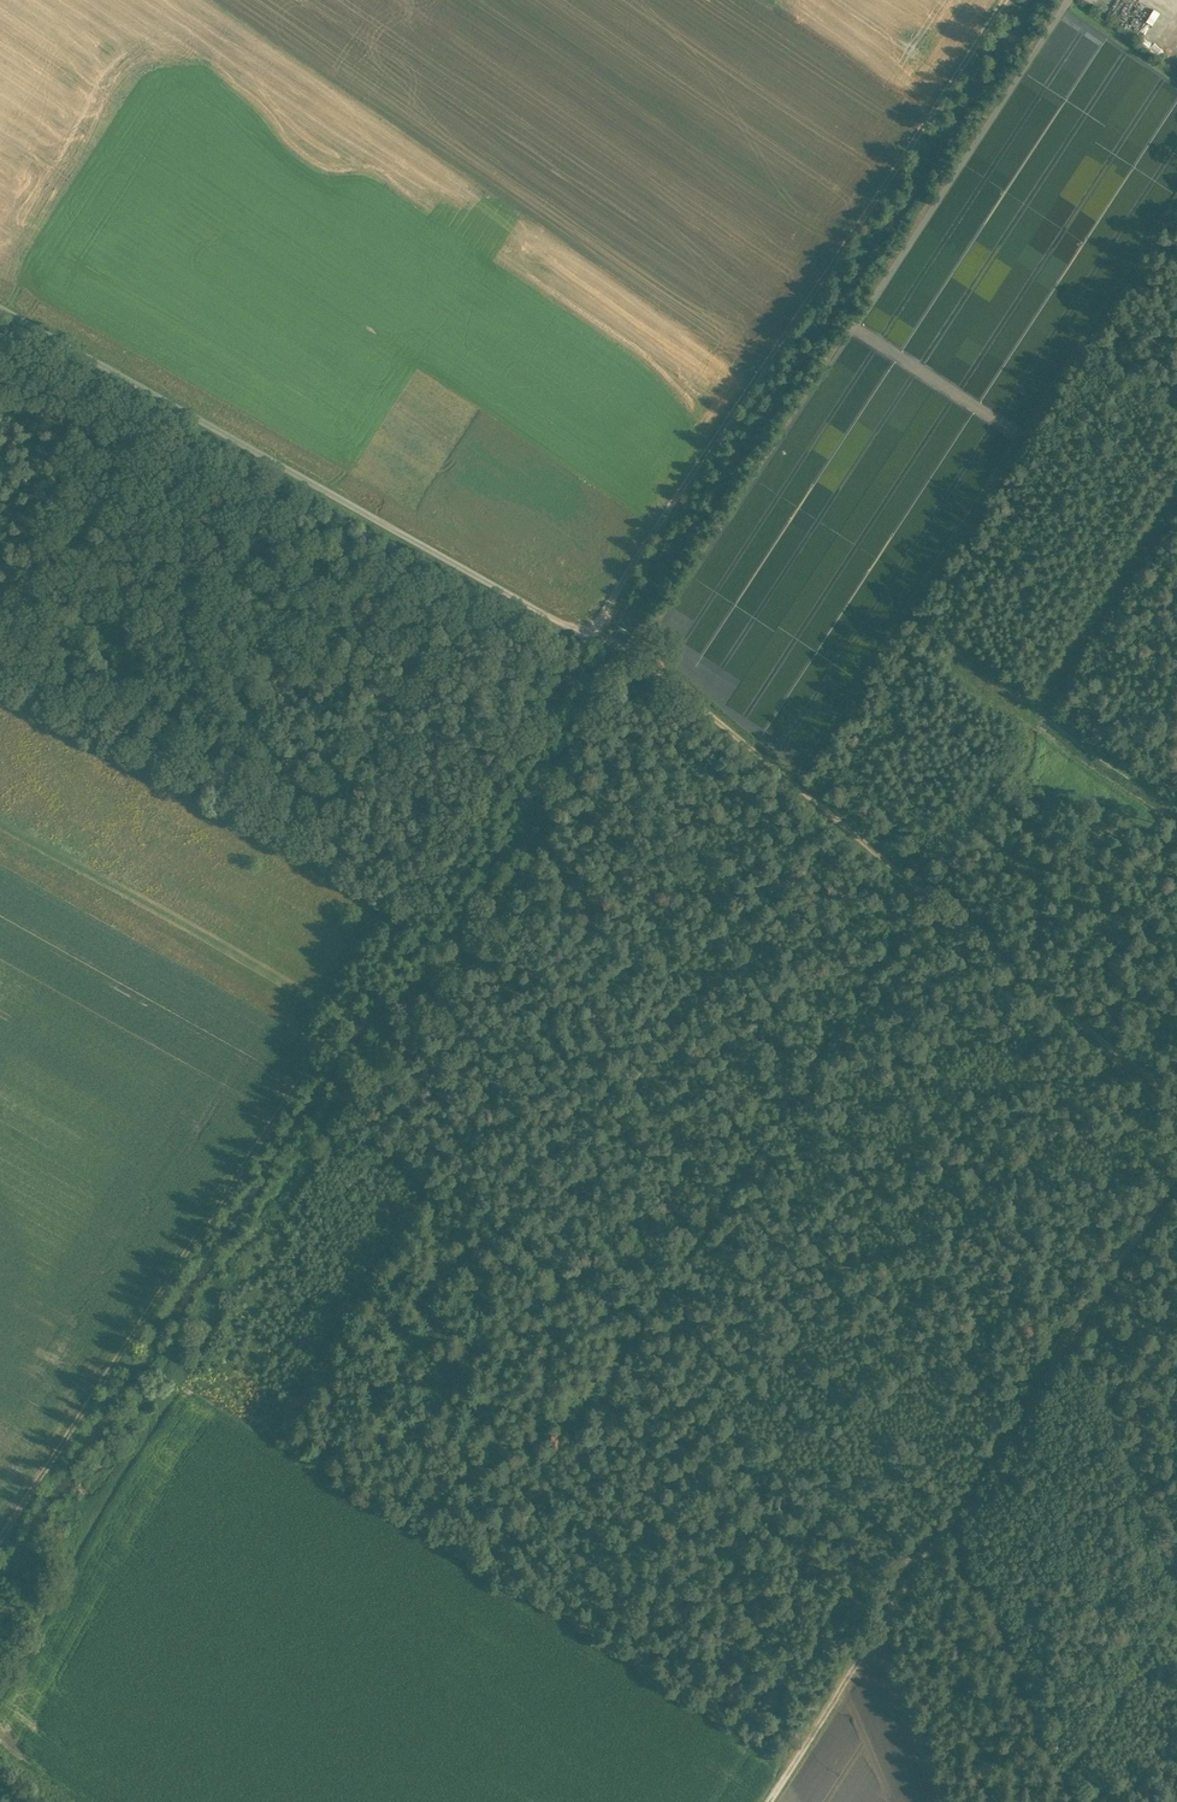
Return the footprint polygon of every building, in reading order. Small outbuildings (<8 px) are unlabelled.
[(624,642),(637,626),(625,616),(612,632),(624,642)]
